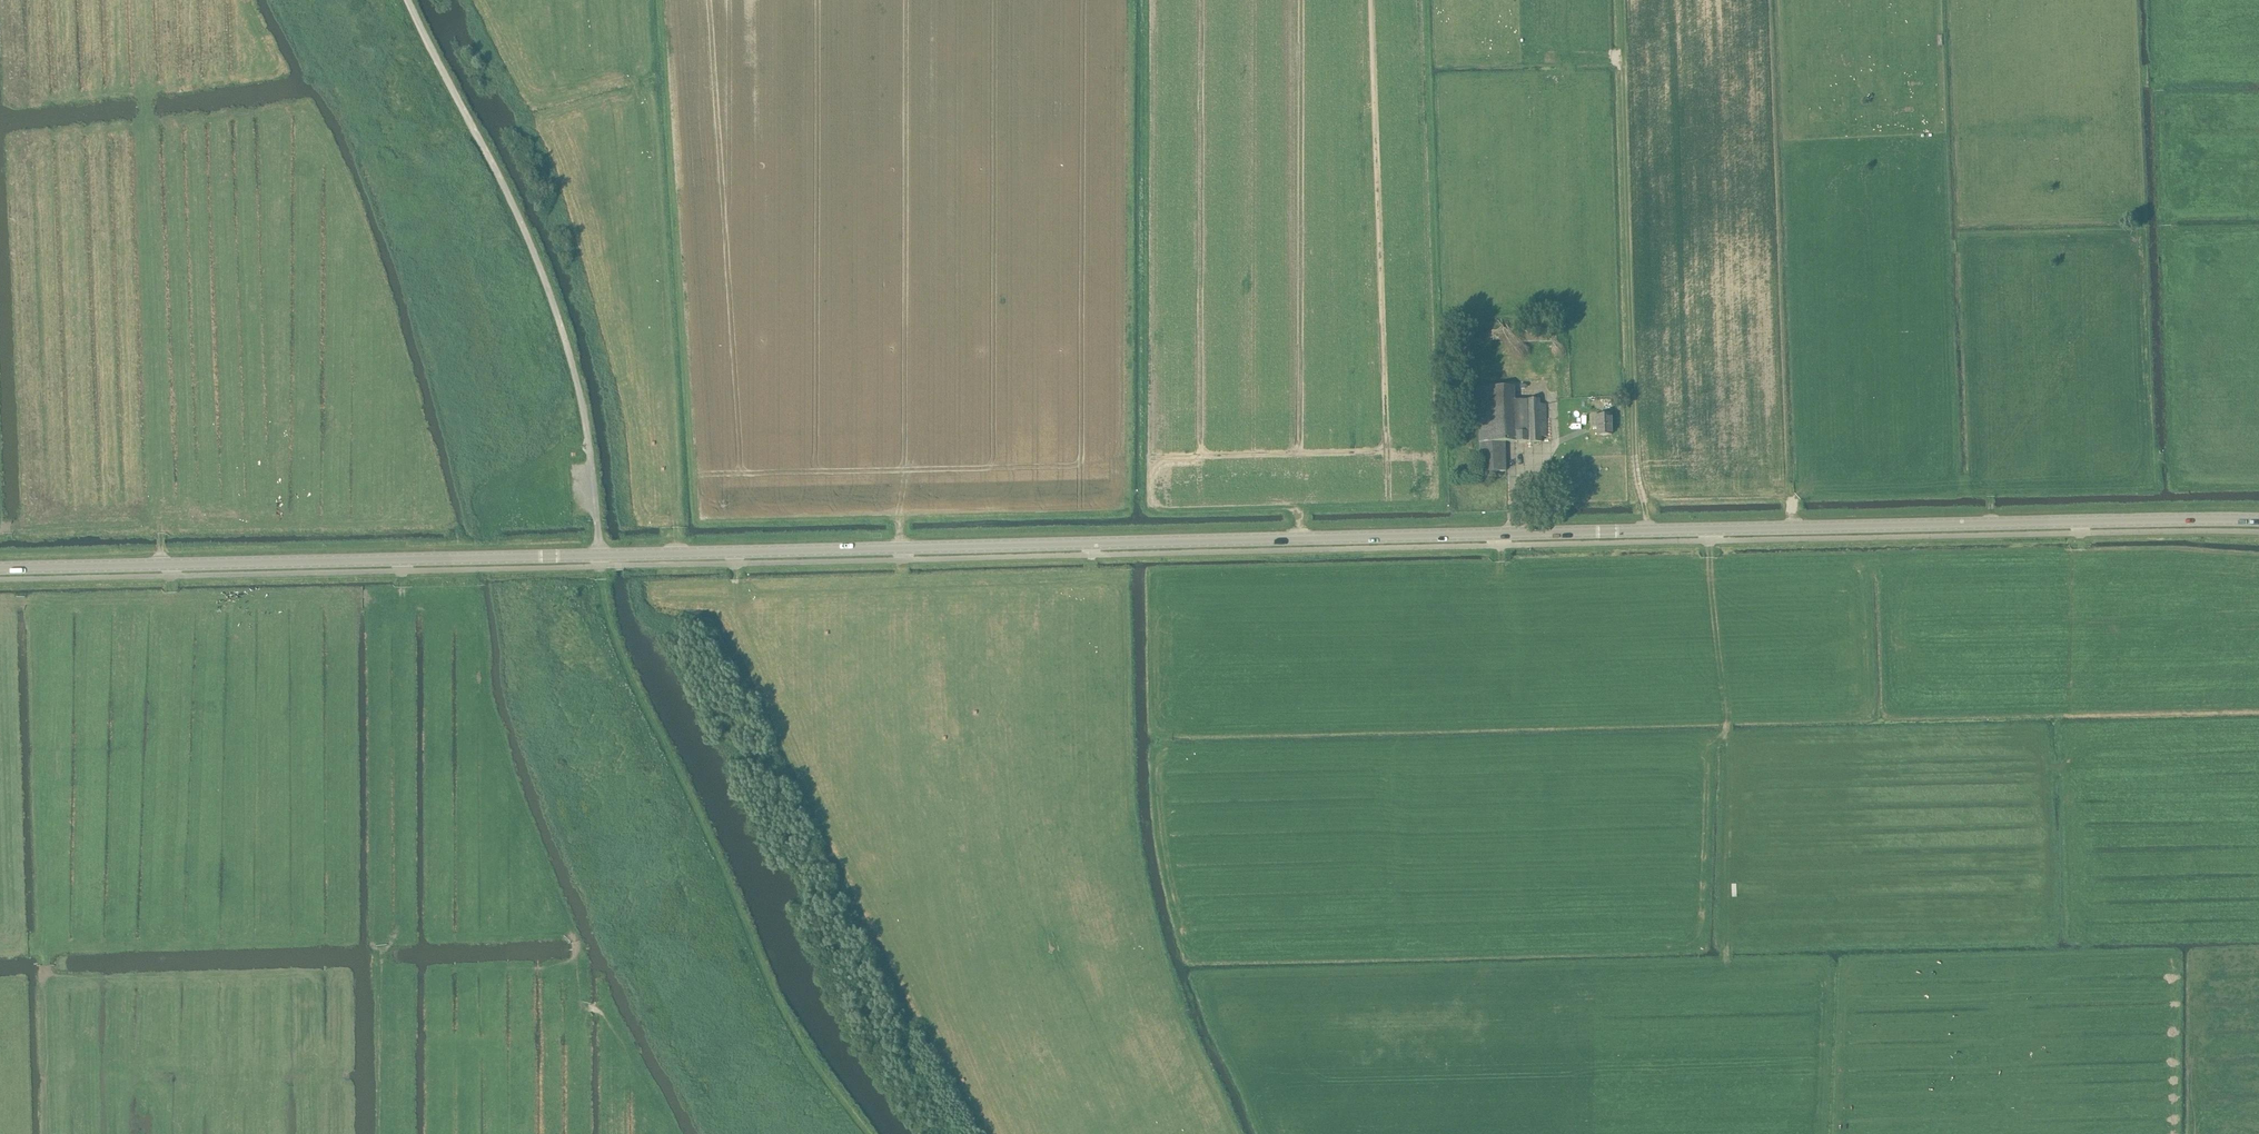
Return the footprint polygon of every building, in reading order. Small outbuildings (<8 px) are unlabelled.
[(1480,471),(1505,471),(1505,443),(1541,442),(1541,436),(1547,436),(1546,404),(1540,404),(1540,399),(1514,399),(1514,387),(1478,388),(1478,389),(1467,389),(1467,405),(1478,405),(1479,443),(1480,443),(1480,471)] [(1613,408),(1612,398),(1602,399),(1603,409),(1613,408)] [(1596,435),(1611,435),(1611,416),(1593,416),(1593,427),(1596,427),(1596,435)]
